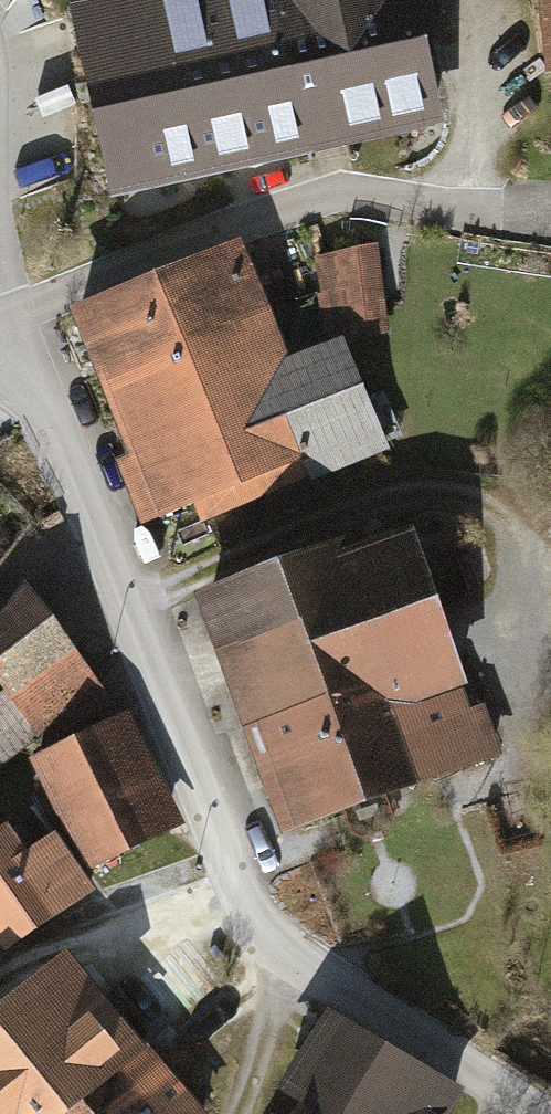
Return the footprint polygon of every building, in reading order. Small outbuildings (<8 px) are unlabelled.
[(260,0),(61,0),(104,196),(293,155),(260,0)] [(293,155),(438,124),(413,0),(260,0),(293,155)] [(546,79),(550,79),(550,0),(538,0),(546,79)] [(64,311),(88,375),(264,302),(236,241),(64,311)] [(375,246),(316,256),(322,292),(315,293),(322,333),(388,322),(375,246)] [(264,302),(88,375),(123,458),(110,463),(137,527),(186,507),(194,527),(385,449),(382,441),(399,434),(380,389),(364,395),(338,333),(286,354),(264,302)] [(355,536),(192,595),(279,836),(500,757),(479,700),(467,704),(405,534),(360,550),(355,536)] [(0,693),(0,765),(59,721),(104,686),(25,583),(0,617),(0,684),(4,690),(0,693)] [(115,703),(104,686),(59,721),(65,731),(115,703)] [(184,821),(129,709),(30,757),(85,869),(184,821)] [(0,829),(0,944),(5,951),(95,889),(55,830),(25,849),(8,824),(0,829)] [(67,950),(0,1004),(0,1113),(63,1113),(146,1046),(67,950)] [(328,1005),(277,1089),(295,1099),(284,1113),(450,1113),(466,1088),(328,1005)] [(146,1046),(63,1113),(209,1113),(149,1043),(146,1046)]
